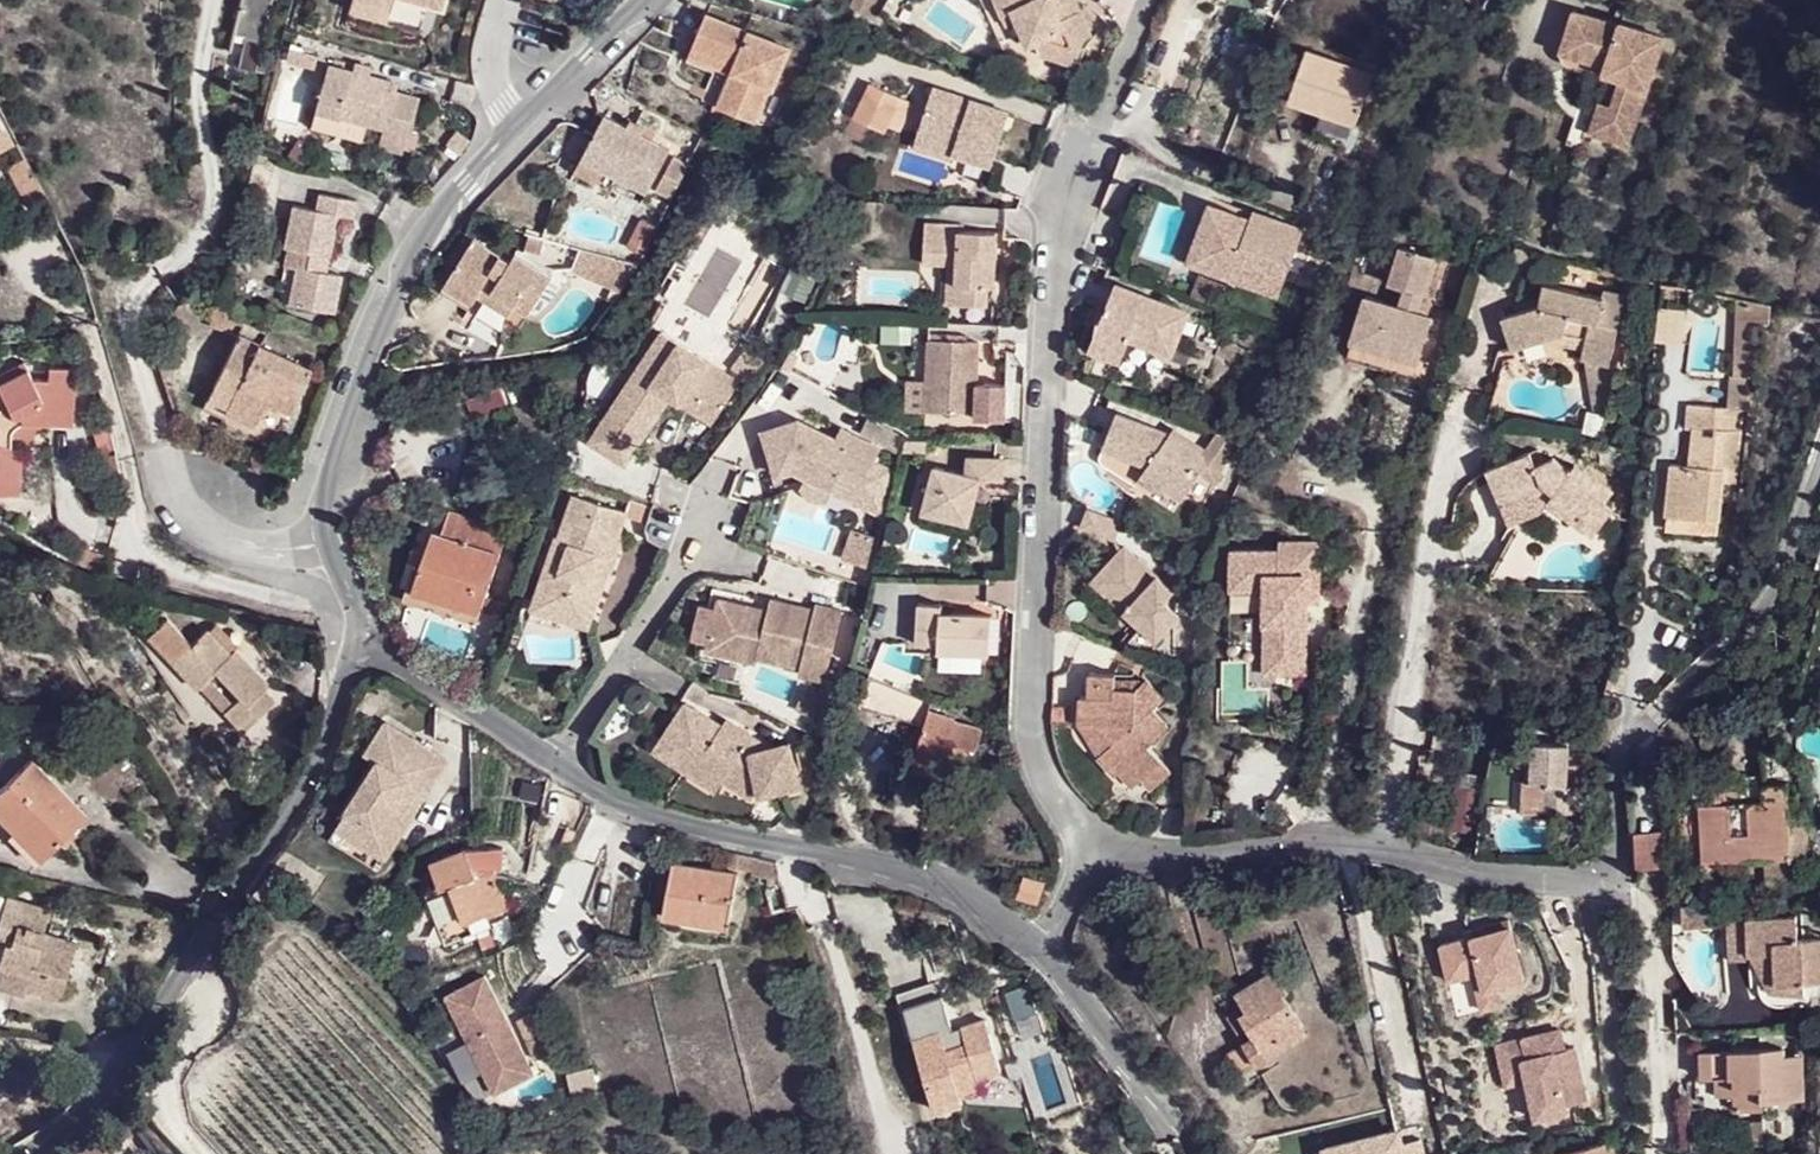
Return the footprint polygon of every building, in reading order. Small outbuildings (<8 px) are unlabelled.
[(267,0),(240,0),(237,32),(243,32),(240,65),(261,67),(267,0)] [(387,8),(362,0),(346,0),(343,8),(383,20),(387,8)] [(986,15),(997,9),(1003,19),(1017,43),(1023,40),(1029,49),(1069,58),(1071,49),(1072,43),(1075,37),(1079,28),(1063,2),(1062,0),(977,0),(986,15)] [(997,9),(986,15),(992,26),(1003,19),(997,9)] [(706,17),(700,29),(709,32),(715,20),(706,17)] [(720,109),(740,117),(743,107),(760,114),(771,90),(775,92),(792,51),(715,20),(709,32),(700,29),(694,45),(739,63),(734,74),(720,109)] [(1561,47),(1568,26),(1558,23),(1552,44),(1561,47)] [(1606,36),(1568,26),(1561,47),(1552,44),(1542,76),(1589,91),(1591,87),(1593,79),(1610,84),(1608,92),(1602,111),(1609,130),(1603,150),(1618,155),(1652,46),(1607,33),(1606,36)] [(690,56),(734,74),(739,63),(694,45),(690,56)] [(1342,61),(1307,49),(1286,102),(1315,111),(1307,135),(1351,151),(1360,127),(1354,122),(1372,78),(1341,65),(1342,61)] [(394,83),(326,65),(312,110),(378,129),(375,147),(398,154),(404,132),(406,133),(414,98),(392,92),(394,83)] [(872,76),(856,110),(884,124),(900,90),(872,76)] [(1610,84),(1593,79),(1591,87),(1608,92),(1610,84)] [(936,83),(918,128),(950,138),(947,149),(970,156),(993,162),(1012,111),(936,83)] [(757,123),(760,114),(743,107),(740,117),(757,123)] [(1609,130),(1602,111),(1589,108),(1579,143),(1603,150),(1609,130)] [(605,116),(584,159),(602,168),(649,193),(670,153),(605,116)] [(10,146),(0,122),(0,150),(10,146)] [(915,136),(947,149),(950,138),(918,128),(915,136)] [(987,179),(993,162),(970,156),(965,171),(987,179)] [(584,159),(576,173),(594,181),(602,168),(584,159)] [(285,208),(281,249),(305,250),(303,268),(290,267),(286,309),(338,313),(341,270),(326,269),(317,268),(320,252),(329,252),(332,210),(346,212),(348,194),(312,193),(310,210),(285,208)] [(1241,211),(1213,200),(1198,237),(1207,255),(1204,263),(1230,273),(1234,262),(1284,280),(1305,228),(1254,209),(1253,215),(1250,223),(1237,218),(1241,211)] [(1253,215),(1241,211),(1237,218),(1250,223),(1253,215)] [(955,301),(985,302),(987,279),(995,280),(997,229),(964,228),(965,220),(925,219),(922,259),(947,261),(958,261),(955,301)] [(1190,259),(1204,263),(1207,255),(1198,237),(1190,259)] [(478,239),(448,278),(477,300),(480,297),(485,290),(513,309),(525,293),(538,303),(553,280),(518,256),(513,263),(478,239)] [(1405,323),(1408,314),(1426,257),(1392,246),(1379,282),(1395,288),(1389,306),(1355,295),(1340,343),(1388,358),(1383,372),(1413,382),(1419,366),(1412,364),(1395,358),(1397,349),(1414,355),(1423,329),(1405,323)] [(570,274),(618,288),(625,261),(577,248),(570,274)] [(279,264),(290,267),(303,268),(305,250),(281,249),(279,264)] [(326,269),(329,252),(320,252),(317,268),(326,269)] [(945,300),(955,301),(958,261),(947,261),(945,300)] [(1279,293),(1284,280),(1234,262),(1230,273),(1279,293)] [(1208,277),(1200,296),(1224,305),(1232,285),(1208,277)] [(448,278),(439,290),(469,312),(477,300),(448,278)] [(1191,313),(1120,284),(1092,348),(1124,361),(1134,338),(1174,356),(1191,313)] [(1508,349),(1541,339),(1563,332),(1586,338),(1584,348),(1581,360),(1610,365),(1625,296),(1601,292),(1600,296),(1544,286),(1540,306),(1500,317),(1508,349)] [(508,316),(513,309),(485,290),(480,297),(508,316)] [(526,318),(538,303),(525,293),(513,309),(526,318)] [(1728,384),(1723,419),(1739,422),(1747,423),(1759,328),(1773,329),(1775,310),(1743,302),(1732,385),(1728,384)] [(1426,319),(1408,314),(1405,323),(1423,329),(1426,319)] [(661,329),(592,441),(629,464),(671,395),(683,376),(707,391),(701,401),(718,414),(740,378),(661,329)] [(234,332),(200,398),(221,407),(254,424),(264,406),(267,399),(280,406),(287,388),(301,394),(311,371),(234,332)] [(1541,339),(1584,348),(1586,338),(1563,332),(1541,339)] [(972,415),(1006,417),(1007,381),(977,380),(979,338),(927,336),(923,407),(973,409),(972,415)] [(1335,357),(1383,372),(1388,358),(1340,343),(1335,357)] [(1412,364),(1414,355),(1397,349),(1395,358),(1412,364)] [(0,368),(0,379),(21,365),(17,358),(0,368)] [(1614,367),(1610,365),(1581,360),(1591,410),(1606,414),(1614,367)] [(21,365),(0,379),(0,493),(20,494),(21,447),(9,446),(9,431),(12,425),(16,422),(21,422),(28,422),(33,422),(43,424),(72,428),(75,368),(47,368),(47,380),(30,379),(21,365)] [(383,367),(375,383),(385,388),(394,373),(383,367)] [(714,421),(718,414),(701,401),(707,391),(683,376),(671,395),(714,421)] [(530,380),(499,394),(506,413),(539,399),(530,380)] [(292,412),(301,394),(287,388),(280,406),(292,412)] [(217,415),(221,407),(200,398),(197,405),(217,415)] [(276,413),(280,406),(267,399),(264,406),(276,413)] [(1168,430),(1117,410),(1102,444),(1149,464),(1144,470),(1159,480),(1182,496),(1197,467),(1203,456),(1185,441),(1173,433),(1168,430)] [(1669,521),(1713,527),(1717,495),(1718,483),(1731,484),(1739,422),(1723,419),(1684,414),(1681,431),(1691,433),(1687,467),(1669,465),(1662,520),(1669,521)] [(860,487),(880,450),(849,433),(843,444),(834,439),(795,419),(761,429),(774,474),(792,469),(829,490),(838,475),(860,487)] [(21,447),(43,424),(33,422),(28,422),(21,422),(16,422),(12,425),(9,431),(9,446),(21,447)] [(904,439),(871,422),(862,438),(895,455),(904,439)] [(840,428),(834,439),(843,444),(849,433),(840,428)] [(1232,438),(1217,432),(1203,456),(1218,464),(1232,438)] [(1501,504),(1529,491),(1542,484),(1553,492),(1545,503),(1547,504),(1577,524),(1581,518),(1597,529),(1611,511),(1601,504),(1611,491),(1572,463),(1566,466),(1552,455),(1531,464),(1526,451),(1485,470),(1501,504)] [(967,472),(936,462),(919,506),(966,523),(982,476),(1002,478),(1004,455),(966,454),(967,472)] [(1218,464),(1203,456),(1197,467),(1211,475),(1218,464)] [(1155,487),(1159,480),(1144,470),(1141,476),(1155,487)] [(838,475),(829,490),(851,501),(860,487),(838,475)] [(1718,483),(1717,495),(1729,496),(1731,484),(1718,483)] [(1529,491),(1545,503),(1553,492),(1542,484),(1529,491)] [(623,506),(572,489),(558,532),(552,530),(530,596),(588,614),(608,565),(611,566),(622,530),(616,528),(623,506)] [(1545,503),(1529,491),(1501,504),(1515,537),(1486,552),(1526,556),(1547,504),(1545,503)] [(1121,519),(1088,505),(1080,525),(1113,539),(1121,519)] [(430,528),(411,589),(478,611),(505,529),(447,510),(440,532),(430,528)] [(1593,535),(1597,529),(1581,518),(1577,524),(1593,535)] [(1667,538),(1711,544),(1713,527),(1669,521),(1667,538)] [(867,550),(843,542),(833,572),(857,580),(867,550)] [(1124,543),(1091,579),(1155,640),(1181,614),(1165,598),(1174,588),(1124,543)] [(1317,579),(1319,546),(1278,543),(1277,554),(1230,549),(1227,587),(1262,590),(1255,656),(1270,657),(1268,675),(1297,678),(1302,609),(1304,578),(1317,579)] [(1525,576),(1526,556),(1486,552),(1463,566),(1465,572),(1525,576)] [(1315,609),(1317,579),(1304,578),(1302,609),(1315,609)] [(475,622),(478,611),(411,589),(406,600),(475,622)] [(588,614),(530,596),(528,604),(586,622),(588,614)] [(705,639),(702,646),(752,660),(753,656),(795,667),(793,675),(819,682),(839,613),(813,605),(811,611),(768,599),(765,610),(764,614),(748,609),(748,606),(717,596),(714,604),(705,639)] [(714,604),(697,599),(688,633),(705,639),(714,604)] [(940,601),(917,600),(913,638),(933,640),(934,648),(987,652),(990,615),(940,611),(940,601)] [(765,610),(748,606),(748,609),(764,614),(765,610)] [(166,620),(147,638),(196,689),(212,674),(233,697),(222,708),(242,731),(273,701),(262,690),(266,683),(233,649),(228,653),(206,631),(191,647),(166,620)] [(938,669),(980,669),(980,652),(938,653),(938,669)] [(1256,675),(1268,675),(1270,657),(1255,656),(1256,675)] [(1079,692),(1078,719),(1098,721),(1112,737),(1097,750),(1113,770),(1116,766),(1130,782),(1158,758),(1146,743),(1166,724),(1150,707),(1161,697),(1142,675),(1137,683),(1113,681),(1114,673),(1113,669),(1090,669),(1089,693),(1079,692)] [(917,694),(870,673),(858,705),(904,724),(917,694)] [(1142,675),(1114,673),(1113,681),(1137,683),(1142,675)] [(1073,703),(1050,702),(1051,708),(1051,720),(1071,721),(1073,703)] [(682,708),(656,745),(693,769),(699,761),(725,778),(727,775),(752,796),(800,788),(793,744),(772,748),(750,732),(745,739),(724,725),(698,706),(682,708)] [(927,711),(912,762),(937,770),(946,742),(974,750),(979,727),(952,721),(953,716),(927,711)] [(729,718),(724,725),(745,739),(750,732),(729,718)] [(1078,719),(1097,750),(1112,737),(1098,721),(1078,719)] [(444,761),(384,721),(362,754),(375,761),(333,825),(358,842),(368,826),(392,841),(424,793),(444,761)] [(1578,750),(1544,748),(1540,786),(1552,787),(1550,816),(1579,818),(1581,787),(1574,786),(1578,750)] [(0,788),(0,805),(46,853),(85,817),(32,758),(0,788)] [(693,769),(719,786),(725,778),(699,761),(693,769)] [(934,781),(937,770),(912,762),(909,772),(934,781)] [(1761,802),(1693,804),(1697,862),(1747,859),(1747,888),(1776,887),(1775,858),(1799,856),(1797,823),(1786,824),(1783,782),(1760,784),(1761,802)] [(1697,862),(1693,804),(1694,790),(1671,810),(1673,843),(1680,850),(1697,862)] [(1655,796),(1630,798),(1635,868),(1660,867),(1655,796)] [(40,859),(46,853),(0,805),(0,815),(40,859)] [(382,857),(392,841),(368,826),(358,842),(382,857)] [(465,849),(430,860),(437,886),(448,884),(461,920),(484,912),(485,915),(506,909),(493,869),(473,875),(465,849)] [(663,917),(684,920),(685,911),(729,918),(737,873),(671,863),(663,917)] [(1044,885),(1023,878),(1016,901),(1037,908),(1044,885)] [(2,894),(0,902),(0,943),(2,943),(0,953),(0,987),(24,993),(26,988),(60,998),(74,943),(42,933),(48,909),(2,894)] [(728,927),(729,918),(685,911),(684,920),(728,927)] [(1757,992),(1785,989),(1806,989),(1802,943),(1779,945),(1777,920),(1729,924),(1731,961),(1754,959),(1757,992)] [(1509,926),(1441,943),(1449,976),(1474,970),(1482,1006),(1502,1002),(1498,984),(1522,978),(1509,926)] [(1754,959),(1731,961),(1745,988),(1753,998),(1785,1005),(1785,989),(1757,992),(1754,959)] [(1255,1065),(1306,1034),(1283,997),(1287,994),(1273,972),(1235,994),(1242,1006),(1225,1016),(1255,1065)] [(482,978),(444,998),(484,1074),(498,1067),(509,1089),(533,1076),(482,978)] [(945,1048),(952,1074),(954,1074),(970,1069),(972,1078),(974,1078),(997,1071),(982,1019),(958,1025),(960,1033),(964,1043),(945,1048)] [(1560,1026),(1498,1040),(1506,1081),(1526,1076),(1535,1115),(1567,1108),(1565,1101),(1586,1097),(1577,1058),(1571,1059),(1568,1047),(1564,1047),(1560,1026)] [(912,1036),(932,1109),(960,1102),(952,1074),(945,1048),(943,1038),(941,1029),(912,1036)] [(960,1033),(943,1038),(945,1048),(964,1043),(960,1033)] [(537,1041),(527,1046),(534,1061),(545,1055),(537,1041)] [(1574,1046),(1568,1047),(1571,1059),(1577,1058),(1574,1046)] [(1712,1075),(1711,1093),(1712,1108),(1742,1108),(1742,1099),(1781,1098),(1780,1055),(1761,1056),(1760,1048),(1679,1050),(1679,1075),(1693,1075),(1712,1075)] [(1015,1065),(1001,1070),(1013,1109),(1027,1106),(1015,1065)] [(594,1066),(568,1071),(573,1093),(599,1087),(594,1066)] [(498,1067),(484,1074),(494,1096),(509,1089),(498,1067)] [(954,1074),(952,1074),(960,1102),(932,1109),(935,1118),(964,1110),(959,1095),(977,1091),(974,1078),(972,1078),(970,1069),(954,1074)] [(1712,1075),(1693,1075),(1693,1093),(1711,1093),(1712,1075)] [(1326,1153),(1401,1153),(1397,1133),(1324,1145),(1326,1153)] [(1544,1153),(1614,1153),(1611,1139),(1544,1153)]
